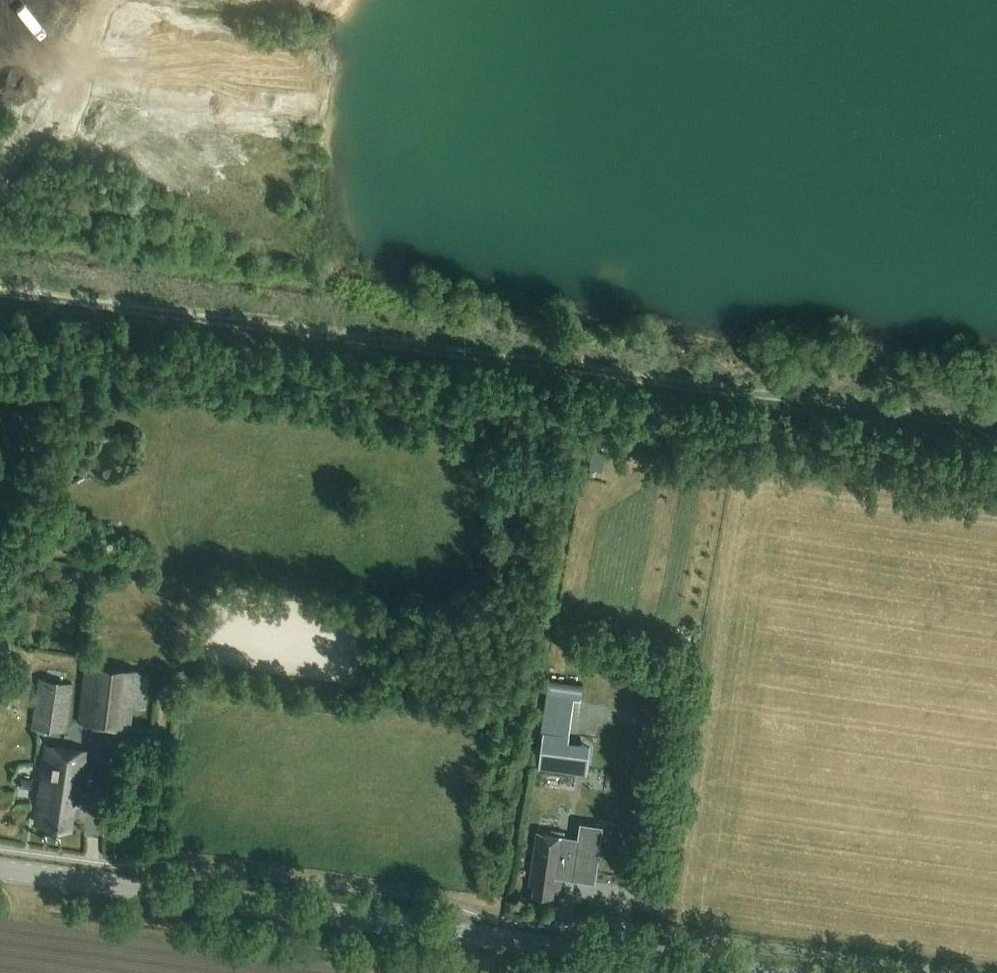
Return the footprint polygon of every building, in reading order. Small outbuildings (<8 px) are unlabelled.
[(148,670),(87,663),(79,723),(129,730),(132,708),(143,709),(148,670)] [(72,684),(39,679),(31,728),(64,734),(72,684)] [(543,737),(570,741),(575,696),(546,692),(542,730),(543,731),(543,737)] [(567,767),(570,741),(543,737),(539,764),(567,767)] [(591,743),(570,741),(567,767),(587,769),(591,743)] [(47,745),(36,824),(69,828),(74,792),(80,793),(87,751),(47,745)] [(32,780),(21,779),(20,787),(31,789),(32,780)] [(582,822),(580,833),(600,836),(602,825),(582,822)] [(562,878),(560,878),(561,873),(574,875),(574,877),(594,880),(600,836),(580,833),(579,840),(566,838),(566,836),(537,832),(530,885),(535,886),(533,894),(560,897),(562,878)]
